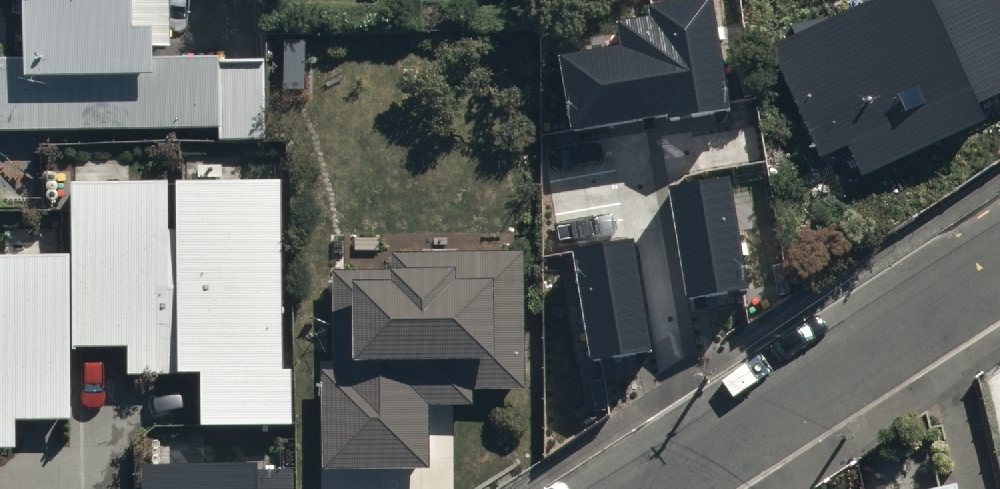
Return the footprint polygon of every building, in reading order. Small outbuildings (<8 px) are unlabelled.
[(26,60),(0,60),(0,136),(216,132),(216,145),(265,144),(264,61),(220,62),(220,54),(155,55),(155,43),(172,43),(171,0),(26,0),(26,60)] [(557,52),(570,133),(731,107),(714,0),(672,0),(651,3),(653,15),(616,21),(620,42),(557,52)] [(771,46),(823,156),(845,145),(861,180),(991,119),(936,0),(870,0),(771,46)] [(284,176),(68,180),(71,347),(127,346),(127,374),(198,372),(199,425),(288,423),(284,176)] [(729,176),(669,185),(685,296),(731,289),(744,287),(729,176)] [(627,240),(574,249),(593,360),(598,359),(640,352),(652,350),(633,239),(627,240)] [(323,471),(429,469),(428,404),(476,403),(476,393),(524,392),(522,250),(396,252),(396,274),(329,275),(331,369),(321,369),(323,471)] [(0,259),(0,447),(14,447),(14,415),(69,414),(67,258),(0,259)] [(134,467),(134,488),(257,488),(256,464),(134,467)]
